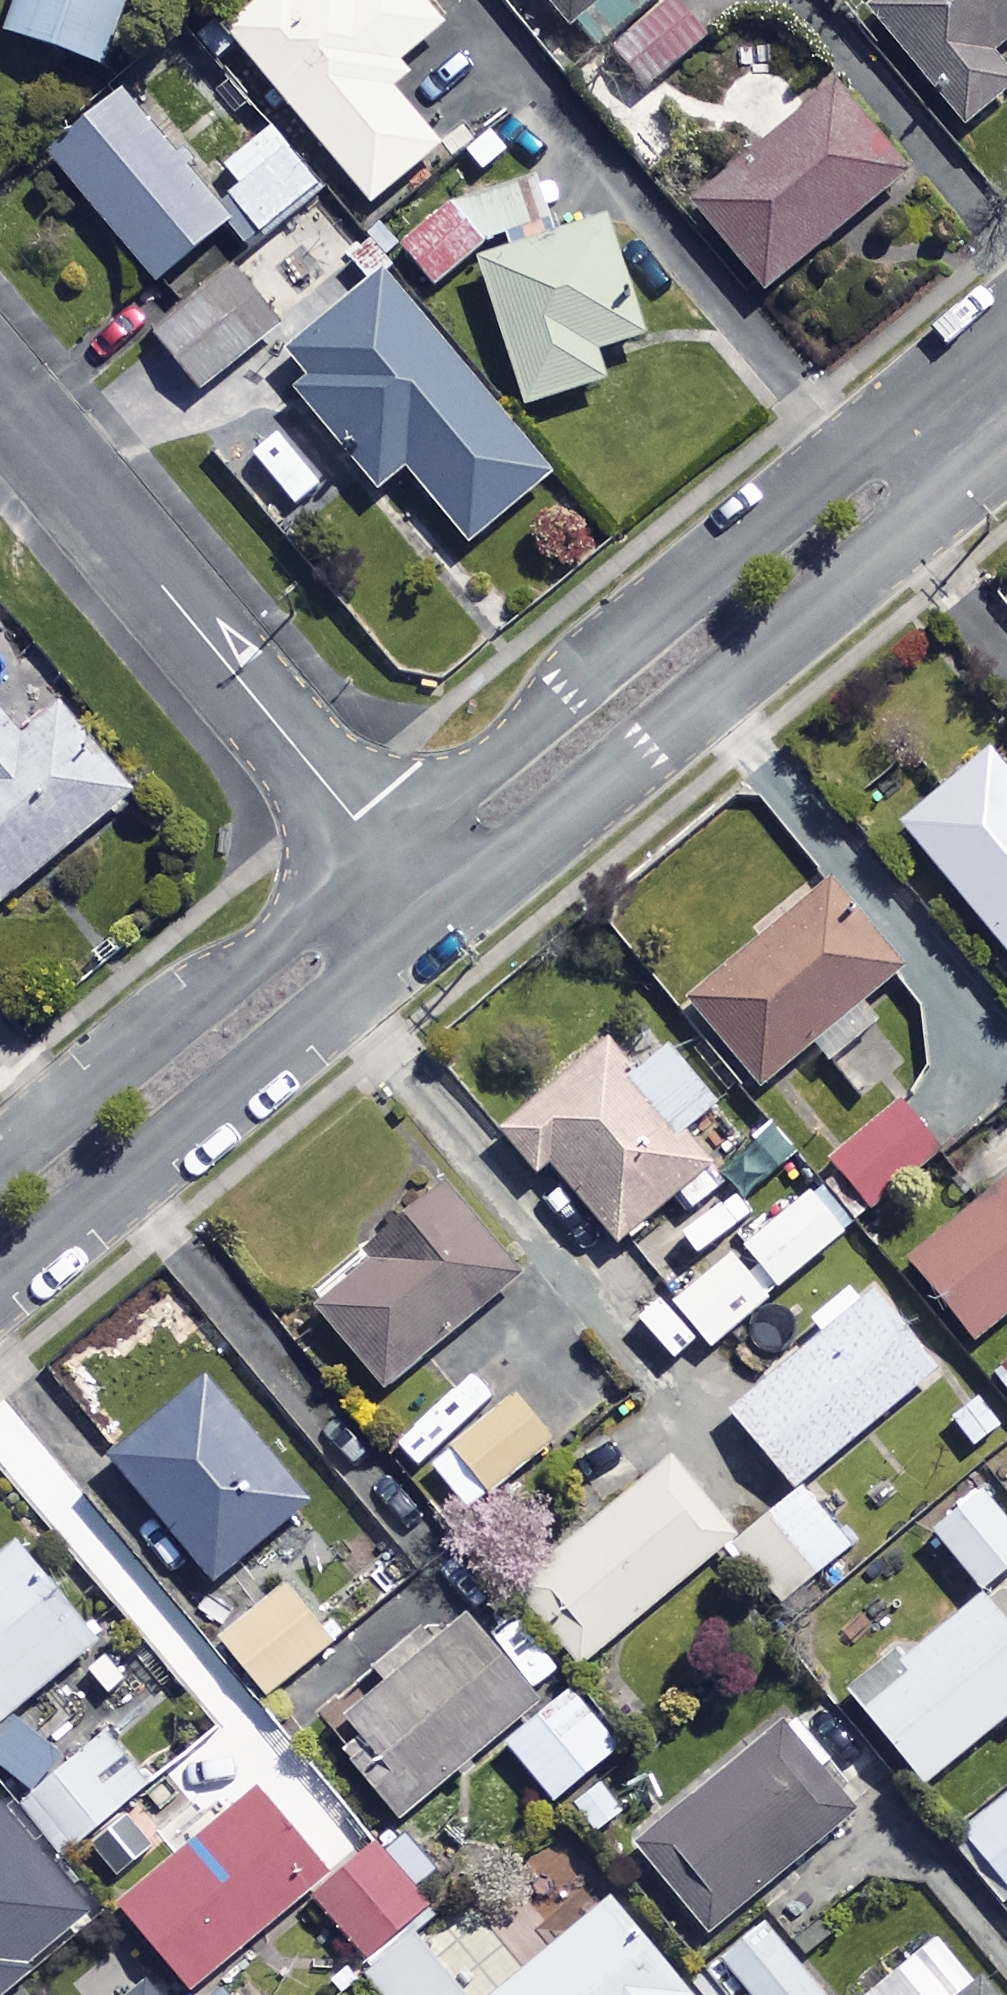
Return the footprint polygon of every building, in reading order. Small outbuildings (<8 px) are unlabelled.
[(10,40),(113,81),(139,16),(129,12),(134,0),(26,0),(10,40)] [(397,98),(414,83),(403,70),(447,34),(418,0),(282,0),(233,41),(375,211),(444,153),(397,98)] [(579,40),(626,0),(546,0),(579,40)] [(872,22),(970,137),(1006,106),(1006,76),(997,64),(1006,56),(1006,0),(898,0),(872,22)] [(714,40),(676,2),(619,58),(658,96),(714,40)] [(912,182),(840,96),(700,212),(772,299),(912,182)] [(53,161),(161,292),(232,233),(247,252),(322,190),(273,130),(227,168),(244,189),(217,211),(126,101),(53,161)] [(453,216),(407,252),(439,293),(485,258),(482,255),(536,238),(523,195),(453,216)] [(651,345),(611,228),(484,271),(533,415),(611,389),(602,361),(651,345)] [(288,339),(242,275),(158,336),(205,400),(288,339)] [(504,429),(391,288),(283,375),(382,498),(410,476),(438,510),(488,470),(474,453),(504,429)] [(0,716),(0,916),(138,802),(65,714),(25,746),(0,716)] [(995,759),(906,833),(1006,954),(1006,773),(995,759)] [(901,980),(833,897),(697,1010),(765,1092),(901,980)] [(634,1080),(609,1048),(504,1134),(541,1180),(555,1169),(621,1250),(713,1175),(685,1141),(719,1114),(668,1052),(634,1080)] [(944,1157),(905,1108),(835,1164),(873,1213),(944,1157)] [(915,1270),(978,1347),(1006,1324),(1006,1194),(915,1270)] [(527,1284),(455,1195),(368,1265),(375,1273),(324,1315),(389,1396),(527,1284)] [(848,1241),(813,1200),(749,1255),(783,1296),(848,1241)] [(773,1303),(733,1260),(678,1312),(717,1354),(773,1303)] [(942,1375),(867,1284),(815,1326),(828,1341),(735,1417),(798,1494),(942,1375)] [(554,1445),(490,1371),(408,1442),(472,1516),(554,1445)] [(314,1511),(212,1389),(118,1469),(220,1590),(314,1511)] [(979,1395),(950,1422),(982,1458),(1006,1435),(1006,1425),(979,1395)] [(738,1542),(674,1467),(521,1598),(585,1672),(738,1542)] [(982,1494),(933,1533),(985,1597),(1006,1579),(1006,1525),(982,1494)] [(854,1556),(806,1496),(737,1552),(786,1612),(854,1556)] [(269,1701),(419,1582),(393,1549),(309,1616),(288,1589),(221,1641),(269,1701)] [(24,1551),(0,1571),(0,1734),(104,1646),(24,1551)] [(981,1599),(854,1699),(927,1790),(1006,1727),(1006,1632),(981,1599)] [(405,1825),(570,1690),(535,1648),(511,1668),(473,1622),(425,1661),(413,1646),(320,1722),(405,1825)] [(509,1748),(559,1808),(571,1798),(603,1835),(629,1814),(597,1776),(623,1754),(573,1694),(509,1748)] [(63,1861),(150,1787),(105,1733),(72,1761),(39,1719),(0,1750),(34,1793),(17,1807),(63,1861)] [(862,1827),(789,1735),(642,1853),(715,1945),(862,1827)] [(329,1874),(259,1793),(124,1911),(194,1991),(329,1874)] [(96,1911),(0,1801),(0,1994),(96,1911)] [(966,1837),(1006,1887),(1006,1803),(966,1837)] [(433,1917),(381,1851),(317,1902),(370,1968),(433,1917)] [(702,1975),(685,1988),(617,1905),(508,1994),(718,1994),(702,1975)] [(767,1926),(724,1961),(751,1994),(822,1994),(767,1926)] [(947,1939),(881,1994),(995,1994),(947,1939)] [(429,1946),(379,1987),(386,1994),(469,1994),(429,1946)] [(145,1976),(123,1994),(162,1994),(145,1976)]
